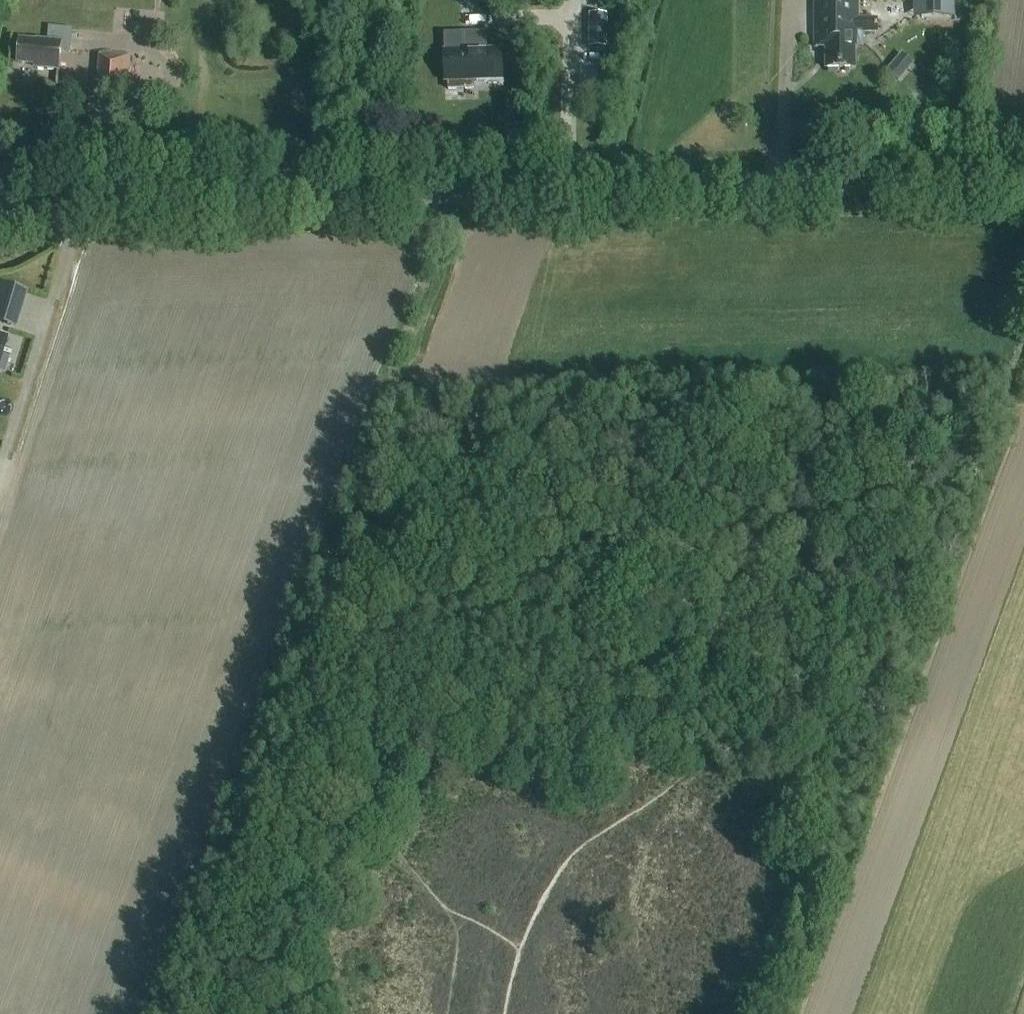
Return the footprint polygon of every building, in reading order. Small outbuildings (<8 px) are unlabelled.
[(876,33),(876,19),(857,19),(857,0),(813,0),(814,48),(817,48),(817,46),(825,46),(825,69),(854,69),(854,48),(856,48),(855,33),(876,33)] [(913,14),(953,14),(953,0),(913,0),(913,14)] [(590,47),(607,47),(607,13),(591,13),(590,47)] [(69,53),(71,31),(49,28),(48,43),(19,40),(17,62),(34,66),(34,69),(46,70),(47,72),(53,72),(53,71),(58,71),(60,52),(69,53)] [(474,90),(474,80),(488,80),(488,83),(502,83),(501,49),(444,51),(445,81),(447,81),(447,91),(474,90)] [(896,79),(913,63),(902,52),(885,68),(896,79)] [(126,99),(129,57),(99,54),(96,96),(126,99)] [(0,284),(0,325),(16,329),(27,292),(0,284)]
